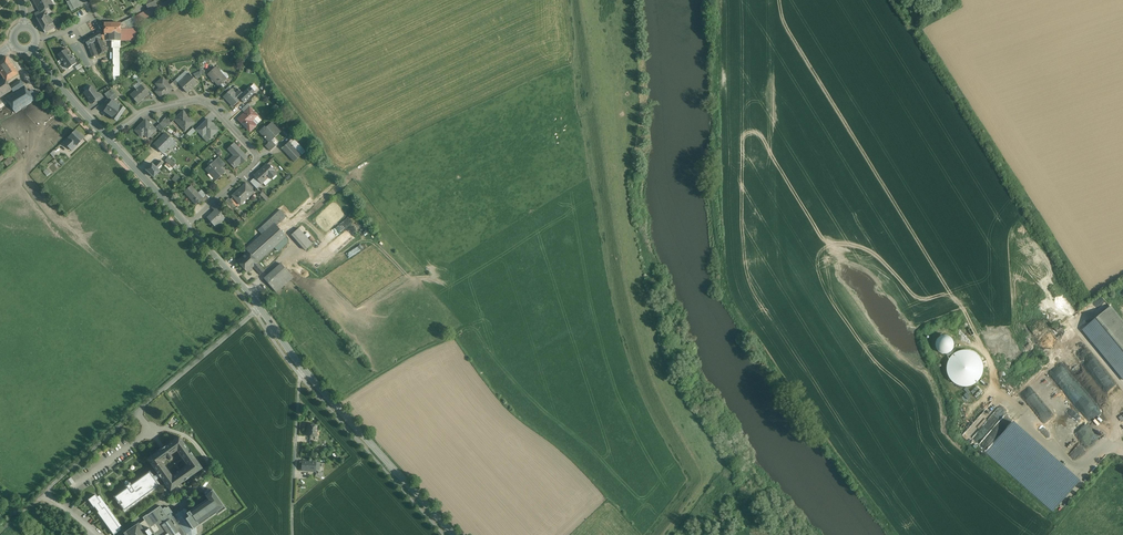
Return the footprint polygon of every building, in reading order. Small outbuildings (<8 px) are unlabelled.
[(39,11),(34,14),(36,17),(45,33),(52,29),(54,33),(60,30),(58,26),(55,27),(52,21),(53,21),(52,18),(50,19),(45,10),(53,6),(51,2),(50,2),(49,0),(33,0),(39,11)] [(144,12),(134,17),(136,22),(137,23),(181,1),(181,0),(169,0),(168,1),(167,1),(161,4),(157,6),(148,10),(144,12)] [(151,0),(146,0),(144,1),(148,10),(157,6),(155,1),(153,2),(151,0)] [(134,17),(121,24),(120,24),(120,29),(136,29),(136,22),(134,17)] [(120,24),(104,23),(104,35),(102,35),(101,36),(102,37),(103,41),(112,41),(120,41),(120,29),(120,24)] [(136,29),(120,29),(120,41),(136,41),(137,29),(136,29)] [(101,36),(99,32),(85,40),(87,45),(92,57),(107,52),(103,41),(102,37),(101,36)] [(120,41),(112,41),(112,48),(113,48),(113,76),(119,77),(119,48),(120,48),(120,41)] [(66,49),(58,55),(60,57),(59,58),(62,62),(71,56),(66,49)] [(71,56),(62,62),(66,67),(66,66),(68,69),(76,63),(71,56)] [(7,57),(0,62),(0,73),(3,78),(6,82),(7,82),(18,74),(7,57)] [(197,58),(200,68),(203,67),(205,67),(204,63),(207,62),(206,57),(197,58)] [(227,79),(216,67),(208,75),(219,86),(227,79)] [(189,74),(184,78),(185,79),(179,84),(180,86),(187,93),(198,83),(189,74)] [(0,80),(0,98),(12,90),(10,87),(7,82),(6,82),(3,78),(0,80)] [(169,85),(163,78),(157,83),(161,87),(156,92),(162,98),(173,89),(169,85)] [(20,80),(10,87),(12,90),(13,92),(24,86),(20,80)] [(178,88),(173,82),(169,85),(173,89),(175,91),(178,88)] [(13,92),(5,98),(15,113),(35,100),(24,86),(13,92)] [(142,86),(137,91),(137,90),(131,95),(138,103),(149,94),(142,86)] [(92,87),(84,93),(92,104),(100,98),(92,87)] [(250,87),(243,93),(244,95),(240,99),(241,99),(241,100),(244,103),(255,93),(250,87)] [(111,89),(104,94),(108,99),(109,98),(115,94),(111,89)] [(236,94),(231,89),(227,93),(224,96),(233,106),(241,100),(241,99),(240,99),(244,95),(243,93),(239,90),(238,90),(239,91),(236,94)] [(113,101),(112,101),(111,101),(104,111),(113,117),(112,118),(116,121),(125,109),(120,106),(120,107),(113,101)] [(248,104),(241,110),(245,113),(249,109),(250,109),(251,108),(248,104)] [(245,113),(238,120),(244,125),(250,131),(255,126),(251,121),(256,116),(250,109),(249,109),(245,113)] [(194,123),(183,111),(174,120),(185,131),(194,123)] [(171,123),(166,117),(163,120),(168,126),(171,123)] [(218,131),(208,119),(196,130),(201,135),(204,132),(211,138),(218,131)] [(156,130),(146,120),(136,131),(140,135),(142,133),(148,138),(156,130)] [(281,132),(272,123),(266,129),(264,127),(259,132),(269,143),(271,141),(281,132)] [(193,128),(187,134),(190,137),(196,131),(193,128)] [(76,131),(69,138),(77,146),(84,138),(76,131)] [(174,143),(165,134),(155,144),(163,152),(167,148),(168,149),(174,143)] [(77,146),(69,138),(64,143),(72,151),(77,146)] [(289,142),(302,155),(306,152),(293,138),(289,142)] [(276,146),(271,141),(269,143),(265,146),(271,151),(276,146)] [(302,155),(289,142),(282,149),(294,162),(302,155)] [(242,152),(234,143),(228,149),(234,156),(230,160),(236,166),(234,168),(240,162),(239,161),(244,156),(241,153),(242,152)] [(224,163),(219,157),(216,160),(221,166),(224,163)] [(173,164),(166,158),(164,160),(167,163),(171,166),(173,164)] [(160,161),(155,166),(152,164),(146,170),(149,173),(148,173),(151,175),(154,177),(160,171),(157,169),(163,164),(160,161)] [(225,173),(214,161),(206,169),(216,181),(225,173)] [(267,164),(254,176),(255,177),(261,184),(269,177),(271,179),(276,175),(267,164)] [(172,180),(177,183),(180,179),(175,175),(172,180)] [(261,184),(255,177),(250,182),(257,189),(261,184)] [(253,192),(245,184),(235,193),(236,194),(233,197),(240,204),(253,192)] [(203,198),(191,186),(184,192),(196,205),(200,201),(203,198)] [(203,198),(200,201),(203,204),(209,198),(206,195),(203,198)] [(215,211),(207,218),(215,227),(225,218),(217,210),(217,209),(215,211)] [(280,210),(262,227),(265,231),(246,249),(248,251),(246,253),(256,264),(257,263),(286,237),(276,226),(286,217),(280,210)] [(312,244),(298,229),(291,235),(304,250),(312,244)] [(1012,246),(1020,251),(1023,247),(1015,242),(1012,246)] [(256,264),(246,253),(237,261),(247,272),(253,267),(256,264)] [(264,271),(257,263),(256,264),(253,267),(260,275),(264,271)] [(281,264),(264,279),(277,293),(293,278),(281,264)] [(1122,378),(1122,322),(1110,307),(1083,330),(1122,378)] [(951,352),(951,337),(937,336),(937,351),(951,352)] [(946,382),(978,386),(982,353),(950,350),(946,382)] [(1087,365),(1094,363),(1092,360),(1091,360),(1089,355),(1084,357),(1087,365)] [(976,386),(971,391),(976,397),(982,391),(976,386)] [(1082,392),(1086,396),(1089,395),(1090,397),(1095,393),(1090,386),(1082,392)] [(1079,482),(1013,422),(987,450),(1054,511),(1079,482)] [(317,426),(311,425),(310,424),(309,424),(308,425),(308,426),(308,427),(308,436),(316,437),(317,426)] [(150,472),(131,486),(130,484),(127,486),(128,488),(115,497),(119,503),(121,502),(123,503),(121,505),(125,510),(159,485),(155,480),(160,477),(161,478),(171,491),(184,482),(189,478),(202,469),(193,455),(189,450),(179,437),(166,446),(161,450),(148,460),(157,473),(158,475),(154,478),(150,472)] [(320,463),(302,462),(302,471),(315,472),(315,470),(319,471),(320,463)] [(73,476),(66,480),(69,485),(76,482),(73,476)] [(96,495),(88,500),(94,508),(95,507),(99,512),(98,513),(114,534),(121,530),(96,495)] [(138,524),(125,533),(126,534),(151,534),(153,533),(155,534),(156,534),(157,534),(167,534),(168,534),(169,534),(175,534),(179,532),(160,506),(147,515),(143,518),(150,528),(144,533),(138,524)]
